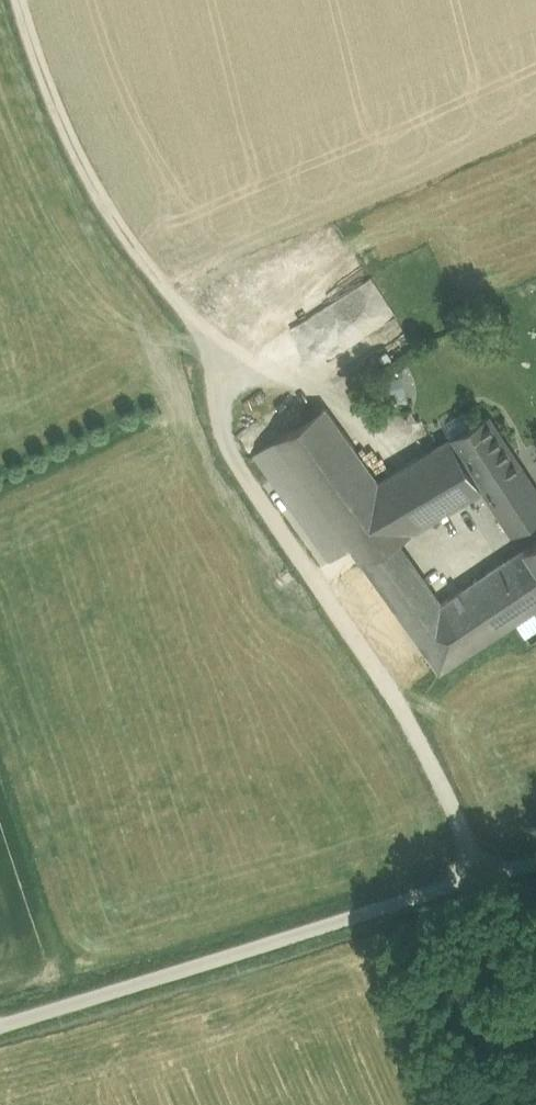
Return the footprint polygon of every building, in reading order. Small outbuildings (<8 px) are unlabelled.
[(413,345),(405,331),(383,343),(375,328),(333,350),(341,366),(379,347),(386,359),(413,345)] [(414,529),(378,480),(323,406),(255,451),(330,558),(319,565),(407,690),(439,670),(408,625),(438,605),(393,542),(414,529)] [(514,530),(535,516),(535,492),(487,417),(453,437),(486,487),(514,530)] [(414,529),(486,487),(453,437),(378,480),(414,529)] [(497,565),(528,613),(535,608),(535,540),(497,565)] [(528,613),(497,565),(438,605),(408,625),(439,670),(528,613)]
